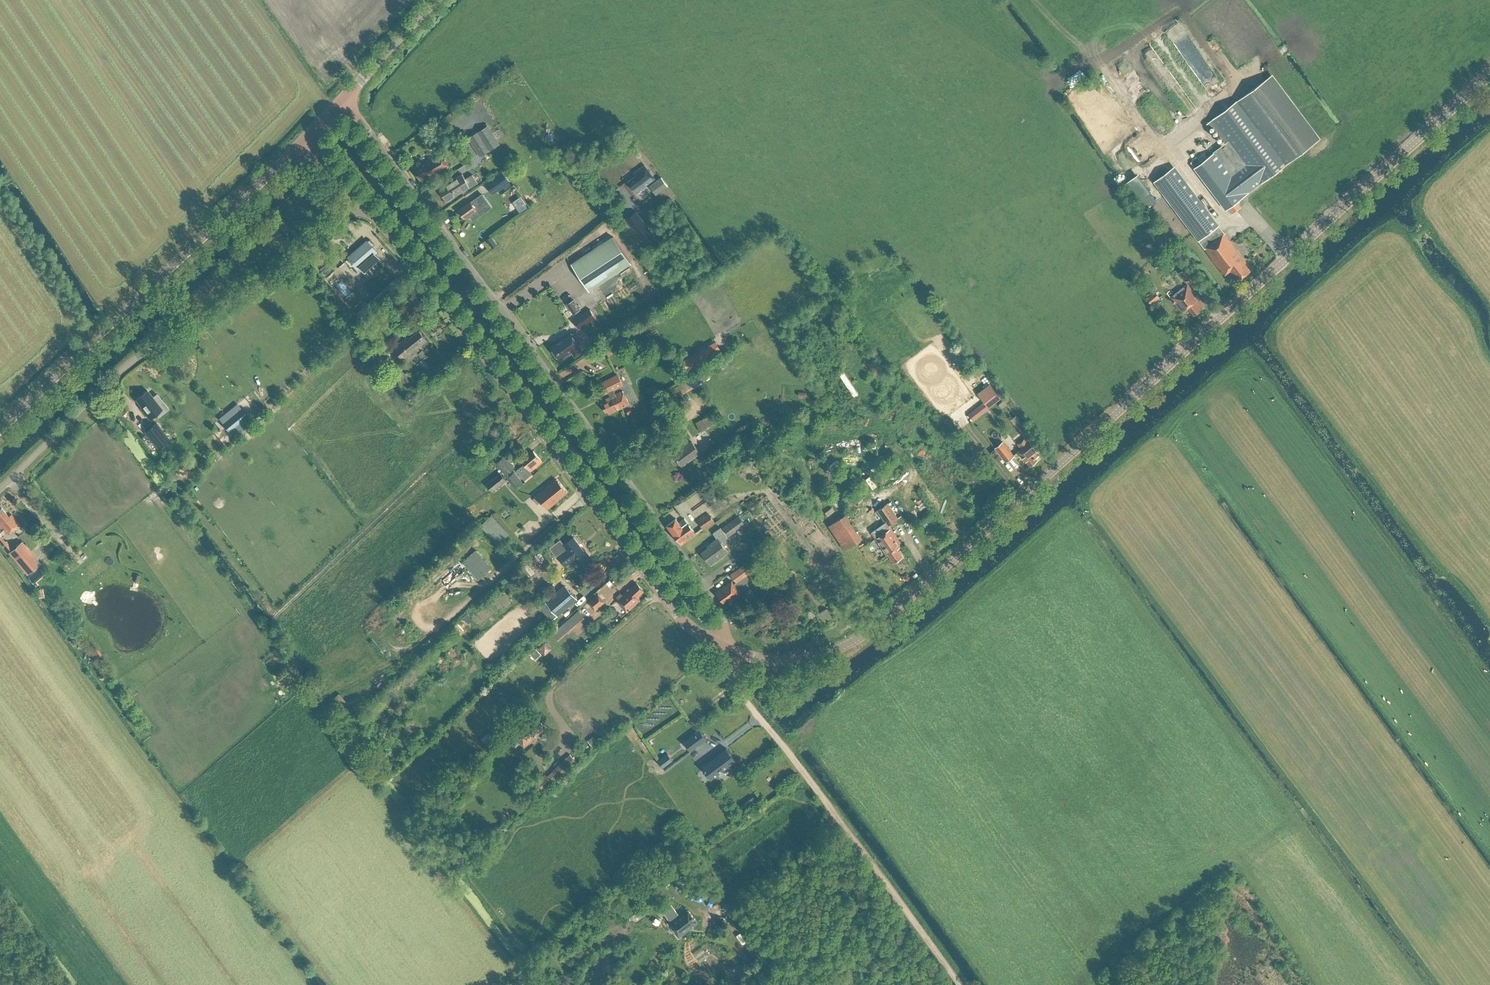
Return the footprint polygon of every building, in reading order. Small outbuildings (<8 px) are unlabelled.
[(1141,54),(1177,106),(1189,97),(1154,45),(1141,54)] [(1117,62),(1122,72),(1132,67),(1127,57),(1117,62)] [(1212,73),(1214,79),(1227,72),(1225,66),(1212,73)] [(1230,141),(1225,144),(1201,162),(1194,167),(1226,209),(1320,139),(1272,75),(1213,119),(1230,141)] [(469,137),(480,155),(499,143),(488,125),(469,137)] [(1201,134),(1191,145),(1201,154),(1211,143),(1201,134)] [(432,177),(452,166),(442,150),(413,167),(420,179),(430,173),(432,177)] [(1197,157),(1190,162),(1194,167),(1201,162),(1197,157)] [(654,178),(648,170),(644,165),(634,172),(636,175),(628,181),(633,188),(636,192),(654,178)] [(1250,270),(1244,262),(1245,261),(1224,232),(1174,166),(1154,181),(1204,248),(1224,274),(1230,270),(1238,279),(1250,270)] [(486,183),(493,192),(509,181),(502,171),(486,183)] [(447,200),(470,186),(462,173),(439,188),(447,200)] [(656,194),(668,185),(661,176),(649,185),(656,194)] [(491,206),(482,193),(471,201),(470,201),(459,209),(464,217),(469,214),(473,219),(491,206)] [(525,203),(518,208),(520,211),(527,206),(525,203)] [(636,211),(626,218),(645,243),(654,235),(636,211)] [(502,242),(507,239),(501,230),(496,233),(502,242)] [(492,247),(497,243),(491,236),(487,239),(492,247)] [(572,264),(588,289),(630,262),(614,236),(572,264)] [(358,267),(360,265),(365,271),(378,260),(373,253),(376,250),(368,240),(349,257),(358,267)] [(1179,273),(1184,279),(1185,281),(1192,274),(1187,267),(1179,273)] [(1194,315),(1204,306),(1187,283),(1170,297),(1182,311),(1187,307),(1194,315)] [(390,294),(385,288),(358,312),(362,317),(390,294)] [(1159,297),(1154,291),(1147,298),(1151,304),(1159,297)] [(580,295),(575,298),(582,309),(587,306),(580,295)] [(579,328),(595,317),(589,309),(573,319),(579,328)] [(404,359),(427,340),(419,330),(409,338),(408,337),(395,347),(404,359)] [(575,332),(572,334),(571,333),(551,346),(559,358),(571,350),(575,356),(583,351),(578,345),(579,345),(576,339),(579,337),(579,335),(577,332),(575,332)] [(380,359),(393,349),(385,339),(372,349),(380,359)] [(424,358),(427,356),(422,350),(418,353),(423,359),(419,363),(430,376),(435,371),(424,358)] [(574,366),(585,382),(594,376),(588,368),(598,361),(592,353),(574,366)] [(724,356),(715,360),(720,369),(728,365),(724,356)] [(608,392),(610,396),(601,401),(606,411),(607,410),(609,414),(628,405),(621,391),(615,394),(612,390),(622,385),(617,374),(601,382),(606,393),(608,392)] [(984,401),(969,414),(973,419),(988,407),(1000,397),(989,383),(977,392),(984,401)] [(147,390),(136,398),(142,405),(140,407),(149,418),(157,412),(159,414),(167,408),(156,394),(154,396),(152,397),(147,390)] [(1004,400),(999,404),(1002,408),(1007,404),(1004,400)] [(177,422),(183,418),(180,414),(173,404),(166,409),(177,422)] [(659,429),(667,423),(661,412),(651,418),(657,426),(659,429)] [(701,432),(718,423),(712,413),(696,422),(701,432)] [(157,422),(170,440),(180,432),(167,414),(157,422)] [(158,447),(168,439),(155,422),(145,430),(158,447)] [(203,437),(211,448),(228,434),(219,424),(203,437)] [(735,435),(743,431),(741,427),(733,431),(735,435)] [(1035,457),(1038,455),(1037,453),(1039,452),(1029,440),(1028,441),(1024,436),(1017,442),(1021,447),(1018,450),(1030,465),(1037,460),(1035,457)] [(682,465),(700,452),(691,441),(673,454),(682,465)] [(1006,461),(1014,455),(1003,441),(995,447),(1006,461)] [(530,470),(542,461),(533,450),(521,460),(524,463),(517,470),(525,479),(532,473),(530,470)] [(832,461),(839,462),(841,451),(834,450),(832,461)] [(882,469),(892,462),(885,452),(875,460),(882,469)] [(507,474),(515,467),(505,455),(497,462),(507,474)] [(492,491),(507,480),(500,471),(486,483),(492,491)] [(518,487),(523,482),(515,472),(509,476),(518,487)] [(558,498),(567,491),(557,478),(537,495),(533,498),(538,503),(542,500),(548,508),(559,499),(558,498)] [(838,495),(845,501),(850,496),(842,490),(838,495)] [(887,524),(897,518),(887,503),(877,510),(887,524)] [(5,530),(8,534),(19,524),(11,514),(8,516),(1,507),(0,508),(0,527),(1,528),(0,528),(0,534),(5,530)] [(703,529),(715,522),(708,513),(698,520),(703,529)] [(481,524),(480,525),(497,545),(503,540),(509,534),(491,515),(481,524)] [(739,515),(723,527),(729,535),(744,523),(739,515)] [(844,515),(829,524),(845,549),(860,539),(844,515)] [(681,543),(695,533),(685,519),(680,523),(676,518),(667,524),(681,543)] [(884,523),(871,531),(887,554),(888,553),(894,561),(902,556),(896,548),(902,544),(890,527),(888,529),(884,523)] [(711,545),(708,547),(702,552),(711,564),(728,551),(720,541),(727,537),(720,527),(713,532),(718,538),(710,543),(711,545)] [(0,535),(0,542),(26,574),(27,573),(32,579),(43,570),(38,564),(40,562),(22,541),(13,548),(6,541),(6,542),(0,535)] [(566,565),(574,559),(579,565),(590,556),(585,549),(584,550),(574,536),(564,543),(561,539),(550,547),(557,557),(559,556),(566,565)] [(492,567),(476,549),(463,561),(479,579),(492,567)] [(760,560),(767,555),(765,551),(757,556),(760,560)] [(747,562),(742,566),(730,574),(736,581),(753,570),(747,562)] [(43,577),(49,581),(54,572),(49,569),(43,577)] [(725,604),(741,593),(731,580),(716,591),(725,604)] [(637,596),(644,590),(636,582),(622,594),(621,592),(616,596),(618,598),(616,599),(627,611),(640,599),(637,596)] [(457,601),(462,590),(452,585),(447,596),(457,601)] [(576,599),(564,586),(546,602),(558,615),(576,599)] [(595,610),(604,601),(597,593),(588,601),(595,610)] [(585,618),(578,610),(552,632),(559,640),(585,618)] [(552,647),(546,641),(539,647),(545,654),(552,647)] [(377,645),(368,651),(372,657),(381,651),(377,645)] [(542,654),(536,648),(530,653),(537,660),(542,654)] [(292,683),(303,677),(298,669),(287,675),(292,683)] [(341,693),(336,697),(344,707),(349,703),(341,693)] [(524,746),(544,729),(542,726),(543,725),(538,718),(529,725),(527,723),(514,733),(524,746)] [(684,741),(691,750),(707,738),(700,729),(684,741)] [(489,732),(481,739),(485,743),(493,736),(489,732)] [(726,747),(702,766),(711,778),(736,760),(726,747)] [(668,752),(658,759),(663,766),(672,758),(668,752)] [(662,868),(655,873),(664,886),(671,881),(662,868)] [(668,899),(660,905),(671,920),(668,922),(679,936),(689,929),(688,927),(697,921),(688,909),(680,915),(668,899)] [(616,926),(624,920),(616,911),(609,918),(616,926)] [(701,981),(715,968),(710,962),(696,976),(701,981)] [(726,966),(723,969),(730,979),(734,976),(726,966)]
